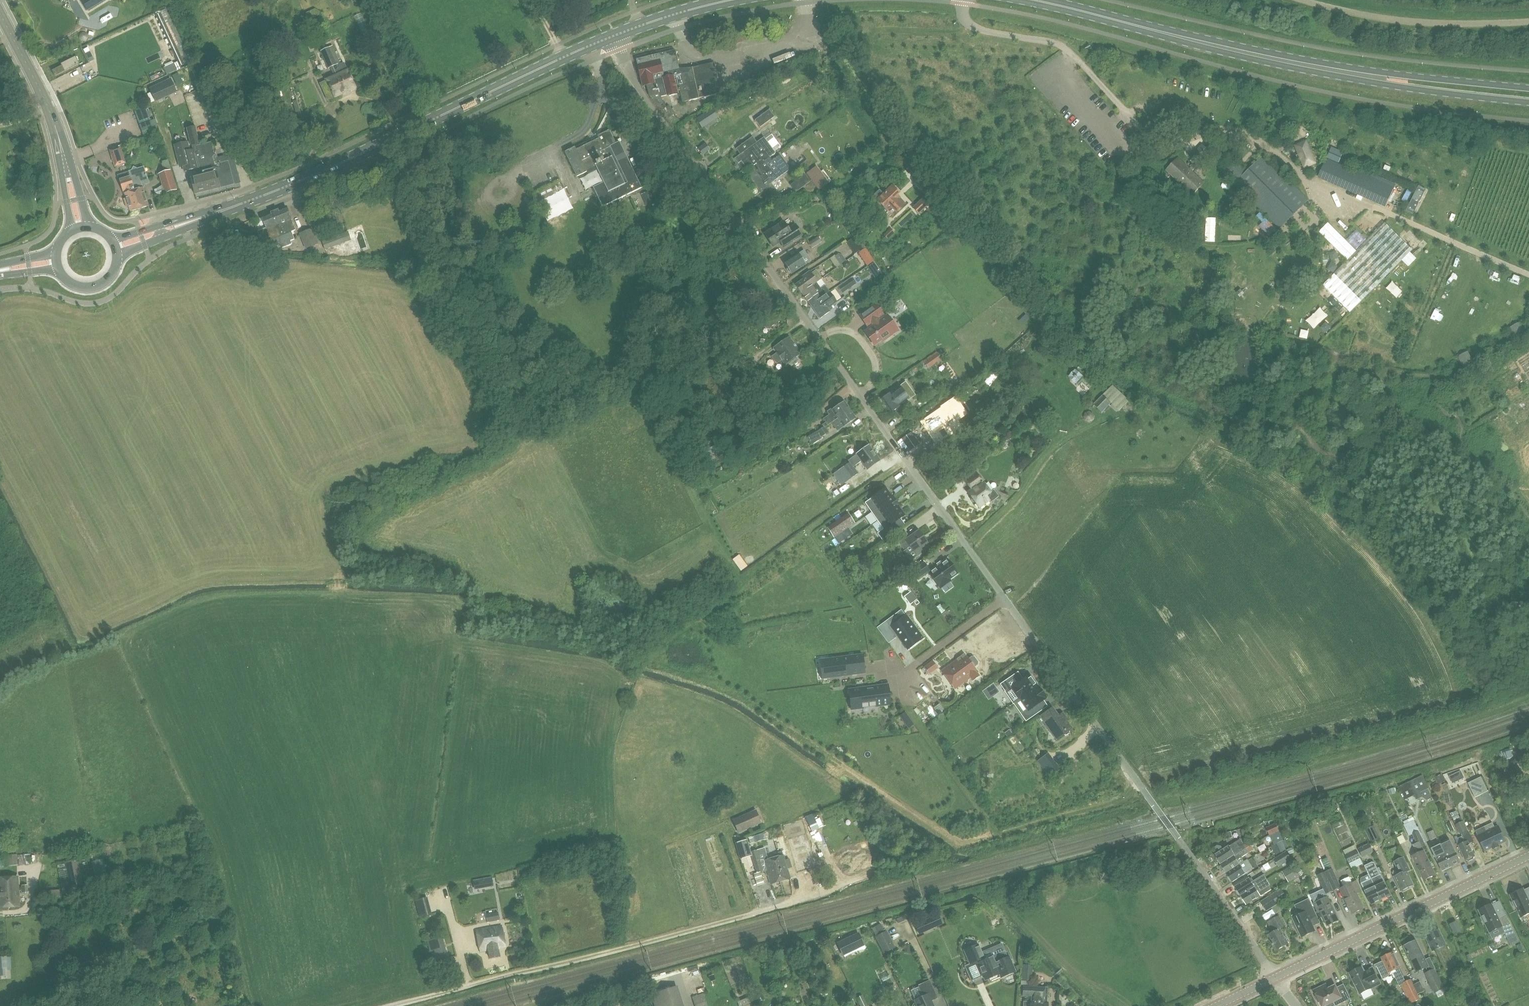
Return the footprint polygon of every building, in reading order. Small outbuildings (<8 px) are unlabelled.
[(88,9),(103,0),(82,0),(88,9)] [(155,15),(179,67),(190,61),(166,8),(159,11),(160,13),(155,15)] [(314,9),(305,13),(304,18),(307,20),(318,15),(318,12),(314,9)] [(83,42),(84,42),(85,42),(86,41),(87,40),(87,39),(88,39),(88,38),(88,37),(88,36),(87,36),(87,35),(86,35),(86,34),(85,34),(85,33),(84,33),(83,33),(82,33),(82,34),(81,34),(80,34),(80,35),(79,36),(79,37),(79,38),(79,39),(80,40),(80,41),(81,41),(82,42),(83,42)] [(320,51),(328,69),(340,63),(332,45),(320,51)] [(83,50),(88,59),(92,57),(87,47),(83,50)] [(674,52),(637,60),(639,66),(643,87),(647,86),(649,96),(649,97),(658,107),(657,107),(667,120),(675,113),(668,105),(665,107),(662,103),(661,97),(664,91),(666,96),(669,95),(669,97),(678,94),(677,89),(678,89),(682,103),(690,101),(690,100),(721,93),(714,62),(692,67),(692,71),(679,74),(674,52)] [(52,71),(55,77),(79,64),(75,56),(60,64),(61,65),(52,71)] [(325,91),(329,99),(335,96),(336,96),(356,87),(345,63),(332,69),(336,77),(328,80),(332,87),(325,91)] [(87,81),(98,76),(95,69),(84,75),(87,81)] [(176,92),(170,78),(151,87),(157,100),(176,92)] [(286,116),(281,100),(277,101),(283,117),(286,116)] [(702,115),(708,123),(717,116),(711,109),(702,115)] [(754,120),(759,127),(774,116),(769,109),(754,120)] [(198,144),(194,126),(186,128),(190,146),(192,145),(198,144)] [(641,188),(636,177),(619,142),(615,144),(609,130),(597,136),(598,138),(576,149),(575,147),(565,152),(576,176),(586,171),(586,170),(595,165),(603,182),(593,187),(602,207),(641,188)] [(191,177),(195,193),(240,182),(232,155),(215,160),(211,144),(204,146),(199,133),(197,134),(200,143),(203,152),(195,154),(198,167),(197,167),(200,175),(191,177)] [(738,164),(741,161),(746,168),(750,165),(759,158),(761,161),(763,160),(765,162),(771,158),(769,157),(775,153),(763,137),(749,147),(734,159),(738,164)] [(1307,140),(1294,145),(1304,169),(1317,164),(1307,140)] [(195,154),(203,152),(200,143),(198,144),(192,145),(193,150),(189,151),(187,143),(179,145),(174,146),(179,168),(184,167),(184,170),(197,167),(198,167),(195,154)] [(698,148),(702,154),(707,151),(703,145),(698,148)] [(1190,157),(1198,165),(1211,153),(1202,145),(1190,157)] [(109,150),(114,167),(121,165),(120,159),(124,157),(120,146),(109,150)] [(1327,158),(1338,163),(1343,152),(1331,147),(1327,158)] [(1223,172),(1279,230),(1309,200),(1264,155),(1246,172),(1235,160),(1223,172)] [(759,158),(750,165),(764,183),(766,182),(768,185),(782,174),(771,158),(765,162),(763,160),(761,161),(759,158)] [(789,172),(794,169),(786,158),(778,163),(786,175),(774,184),(779,192),(789,186),(786,182),(793,177),(789,172)] [(164,172),(158,174),(165,193),(176,189),(170,171),(167,159),(161,161),(164,172)] [(405,168),(407,172),(410,171),(410,172),(421,166),(417,159),(407,164),(409,166),(405,168)] [(1318,178),(1386,208),(1396,185),(1365,171),(1363,175),(1326,159),(1318,178)] [(1167,171),(1192,195),(1203,183),(1179,160),(1167,171)] [(806,173),(818,191),(829,183),(816,166),(809,171),(806,173)] [(132,171),(130,172),(132,178),(131,179),(134,187),(135,191),(132,192),(137,209),(148,206),(142,188),(144,184),(148,183),(143,168),(137,170),(134,168),(132,171)] [(584,183),(594,179),(592,174),(582,179),(584,183)] [(790,185),(795,192),(809,181),(804,175),(790,185)] [(131,179),(121,182),(126,198),(124,199),(126,208),(129,207),(130,211),(137,209),(132,192),(135,191),(134,187),(131,179)] [(534,193),(538,202),(564,190),(560,182),(534,193)] [(879,188),(874,193),(878,198),(876,200),(893,218),(905,205),(897,195),(899,193),(891,185),(883,193),(879,188)] [(1419,185),(1415,193),(1406,210),(1412,213),(1413,214),(1426,189),(1419,185)] [(1409,200),(1414,192),(1410,188),(1404,197),(1409,200)] [(654,202),(649,190),(641,194),(646,205),(654,202)] [(852,196),(849,191),(843,194),(847,199),(852,196)] [(550,209),(565,201),(561,194),(546,202),(550,209)] [(912,208),(917,214),(928,205),(922,198),(912,208)] [(262,216),(271,239),(273,246),(279,244),(280,247),(290,243),(289,240),(293,238),(290,231),(294,230),(285,208),(262,216)] [(842,215),(838,218),(851,237),(856,234),(842,215)] [(764,233),(772,246),(788,235),(791,241),(801,234),(795,224),(788,229),(783,221),(778,225),(776,223),(774,223),(771,225),(770,227),(771,229),(764,233)] [(1350,313),(1412,250),(1385,223),(1357,251),(1328,223),(1319,232),(1347,260),(1322,285),(1350,313)] [(299,233),(305,248),(318,243),(312,228),(299,233)] [(893,232),(890,228),(883,234),(887,238),(893,232)] [(892,242),(901,234),(896,230),(888,237),(892,242)] [(321,240),(326,255),(346,248),(340,233),(321,240)] [(807,243),(811,249),(821,242),(818,236),(807,243)] [(856,236),(846,242),(850,248),(860,242),(856,236)] [(860,242),(850,248),(854,254),(864,248),(860,242)] [(867,249),(860,253),(867,264),(874,260),(868,252),(867,249)] [(785,262),(791,272),(806,263),(806,264),(810,261),(803,251),(799,254),(798,253),(785,262)] [(837,254),(834,256),(840,264),(846,260),(842,254),(841,254),(837,254)] [(868,268),(872,273),(878,268),(875,263),(868,268)] [(795,284),(801,293),(815,282),(820,279),(821,278),(815,270),(811,273),(810,272),(803,277),(804,278),(795,284)] [(838,287),(842,293),(855,283),(851,278),(838,287)] [(801,293),(810,305),(829,292),(824,285),(820,288),(815,282),(801,293)] [(829,292),(810,305),(820,319),(830,311),(827,308),(834,303),(830,298),(832,296),(829,292)] [(859,315),(867,326),(868,325),(870,328),(865,332),(874,344),(882,339),(883,341),(890,336),(887,332),(895,327),(886,316),(884,317),(874,303),(859,315)] [(776,353),(771,356),(776,364),(781,360),(784,364),(789,361),(792,365),(799,360),(795,356),(800,353),(790,337),(773,349),(776,353)] [(937,352),(936,351),(923,360),(929,368),(944,358),(939,351),(937,352)] [(1068,377),(1076,384),(1083,376),(1075,369),(1068,377)] [(914,393),(910,387),(906,381),(896,388),(896,389),(891,393),(890,392),(881,399),(890,412),(900,405),(899,404),(905,401),(905,400),(914,393)] [(1093,404),(1102,413),(1111,403),(1118,411),(1128,401),(1112,386),(1093,404)] [(636,394),(642,406),(649,403),(643,391),(636,394)] [(941,407),(921,422),(931,437),(922,443),(930,455),(964,432),(960,427),(956,421),(956,419),(964,414),(959,405),(951,411),(950,411),(949,409),(952,407),(948,401),(941,407)] [(825,422),(822,424),(824,427),(827,425),(833,422),(850,410),(845,402),(827,412),(829,414),(823,418),(825,422)] [(833,422),(837,430),(855,418),(850,410),(833,422)] [(804,421),(806,426),(819,418),(817,414),(804,421)] [(807,437),(811,444),(819,440),(822,435),(827,433),(824,428),(814,433),(807,437)] [(758,438),(755,432),(737,441),(740,446),(758,438)] [(869,445),(856,454),(847,460),(849,462),(852,467),(853,467),(861,461),(867,469),(880,460),(869,445)] [(972,451),(967,456),(970,459),(975,454),(972,451)] [(833,474),(841,485),(846,481),(857,473),(853,467),(852,467),(849,462),(833,474)] [(965,482),(971,489),(967,492),(978,508),(988,502),(989,503),(998,497),(993,490),(989,493),(976,474),(965,482)] [(822,482),(825,486),(831,481),(829,477),(822,482)] [(871,512),(893,496),(886,487),(870,498),(871,498),(865,503),(871,512)] [(899,505),(893,496),(871,512),(878,520),(899,505)] [(901,518),(906,514),(899,505),(878,520),(884,529),(878,533),(882,539),(896,530),(892,525),(901,518)] [(848,514),(833,525),(839,534),(855,523),(848,514)] [(825,520),(817,523),(820,531),(828,528),(825,520)] [(927,542),(918,530),(910,536),(905,531),(895,538),(904,550),(910,546),(917,556),(923,551),(920,547),(927,542)] [(872,542),(867,532),(861,534),(866,545),(872,542)] [(841,533),(835,537),(839,543),(845,538),(841,533)] [(791,540),(799,552),(806,547),(799,536),(791,540)] [(841,548),(834,553),(842,564),(848,560),(841,548)] [(932,561),(936,567),(946,559),(942,553),(932,561)] [(941,587),(942,589),(952,581),(951,580),(959,574),(949,560),(931,573),(941,587)] [(922,567),(926,573),(935,566),(931,561),(922,567)] [(916,582),(924,575),(918,567),(910,574),(916,582)] [(960,586),(963,594),(970,591),(966,583),(960,586)] [(889,602),(900,601),(900,595),(894,596),(894,590),(886,590),(887,604),(889,604),(889,602)] [(910,604),(917,599),(911,591),(904,596),(910,604)] [(889,629),(907,653),(914,652),(923,641),(904,614),(889,629)] [(821,676),(865,670),(863,650),(819,657),(821,676)] [(965,653),(949,665),(940,671),(952,687),(954,689),(970,678),(972,681),(979,676),(977,672),(974,666),(977,664),(978,662),(974,656),(972,656),(968,658),(965,653)] [(927,674),(936,668),(931,662),(923,668),(927,674)] [(1011,696),(1033,681),(1023,668),(1011,677),(1005,669),(991,679),(997,688),(1003,684),(1011,696)] [(1042,695),(1033,681),(1011,696),(1006,700),(1014,713),(1019,720),(1034,710),(1030,704),(1042,695)] [(890,704),(887,683),(848,688),(851,709),(890,704)] [(987,698),(997,690),(993,684),(982,691),(987,698)] [(934,709),(937,713),(943,709),(940,704),(934,709)] [(1062,712),(1058,715),(1052,707),(1040,716),(1056,739),(1072,728),(1063,716),(1065,716),(1062,712)] [(913,718),(908,711),(901,715),(906,722),(910,727),(911,727),(915,723),(916,723),(913,718)] [(1052,760),(1047,753),(1036,761),(1041,768),(1052,760)] [(690,770),(697,767),(694,760),(687,763),(690,770)] [(1522,760),(1515,765),(1520,772),(1527,767),(1522,760)] [(1456,783),(1468,779),(1465,772),(1453,775),(1456,783)] [(1445,781),(1442,774),(1435,777),(1438,784),(1445,781)] [(1421,776),(1412,781),(1420,798),(1422,797),(1420,792),(1427,788),(1421,776)] [(1488,791),(1481,777),(1468,783),(1475,797),(1488,791)] [(1420,798),(1412,781),(1400,786),(1406,799),(1414,795),(1417,800),(1420,798)] [(1338,804),(1340,810),(1351,805),(1349,800),(1338,804)] [(1322,807),(1326,816),(1339,811),(1335,801),(1322,807)] [(756,810),(733,820),(738,832),(761,822),(756,810)] [(1411,814),(1400,819),(1406,831),(1410,830),(1416,843),(1413,844),(1416,850),(1426,846),(1425,843),(1424,843),(1419,834),(1421,833),(1418,828),(1417,828),(1414,820),(1414,819),(1411,814)] [(1461,816),(1453,820),(1460,835),(1462,834),(1463,836),(1458,838),(1457,836),(1454,837),(1465,860),(1466,860),(1469,861),(1473,859),(1473,856),(1474,856),(1468,843),(1472,841),(1461,816)] [(1450,822),(1446,824),(1448,829),(1449,831),(1450,832),(1454,830),(1450,822)] [(1266,827),(1270,836),(1279,831),(1275,823),(1266,827)] [(1492,823),(1476,830),(1478,835),(1477,836),(1485,851),(1492,847),(1493,849),(1499,846),(1498,845),(1505,841),(1498,826),(1495,828),(1492,823)] [(1380,839),(1374,825),(1365,830),(1371,843),(1380,839)] [(803,827),(787,832),(800,874),(815,870),(803,827)] [(1274,845),(1274,844),(1276,844),(1282,841),(1283,840),(1279,831),(1270,836),(1274,845)] [(754,842),(763,839),(769,837),(768,832),(764,833),(764,832),(755,834),(756,836),(752,837),(754,842)] [(1214,847),(1213,851),(1215,854),(1220,863),(1251,845),(1249,842),(1244,845),(1240,839),(1228,846),(1223,849),(1221,846),(1217,845),(1214,847)] [(1441,845),(1442,844),(1452,866),(1460,862),(1450,839),(1440,843),(1441,845)] [(1282,841),(1276,844),(1280,852),(1280,853),(1286,850),(1282,841)] [(746,842),(735,847),(741,861),(752,856),(746,842)] [(1341,847),(1345,854),(1355,849),(1352,842),(1341,847)] [(1357,849),(1362,857),(1373,852),(1369,843),(1357,849)] [(1442,844),(1441,845),(1432,849),(1442,871),(1452,866),(1442,844)] [(1221,865),(1219,866),(1222,871),(1224,870),(1226,872),(1244,860),(1242,857),(1248,852),(1254,849),(1251,845),(1220,863),(1221,865)] [(1355,849),(1345,854),(1344,855),(1349,864),(1361,858),(1356,849),(1355,849)] [(1412,856),(1416,865),(1423,879),(1435,874),(1428,860),(1424,850),(1412,856)] [(750,852),(756,872),(763,870),(764,875),(768,876),(770,883),(780,881),(778,873),(780,872),(777,857),(767,859),(766,857),(759,859),(757,851),(750,852)] [(782,851),(776,853),(777,857),(780,872),(778,873),(780,881),(790,878),(787,869),(792,867),(790,858),(785,860),(782,851)] [(1273,859),(1278,867),(1291,859),(1286,851),(1273,859)] [(17,854),(17,866),(41,865),(41,853),(17,854)] [(1394,877),(1401,891),(1413,885),(1406,871),(1409,870),(1403,858),(1394,862),(1400,874),(1394,877)] [(78,859),(65,862),(71,888),(83,886),(78,859)] [(1226,872),(1232,881),(1253,868),(1248,861),(1246,862),(1245,861),(1244,861),(1244,860),(1226,872)] [(1369,874),(1371,878),(1381,900),(1390,895),(1380,874),(1379,874),(1374,863),(1372,862),(1365,865),(1369,874)] [(1277,874),(1284,886),(1299,877),(1292,865),(1277,874)] [(1332,868),(1325,872),(1333,891),(1341,887),(1332,868)] [(1325,872),(1317,876),(1325,894),(1333,891),(1325,872)] [(1249,878),(1235,887),(1240,895),(1266,878),(1264,874),(1251,882),(1249,878)] [(1361,878),(1361,881),(1362,882),(1361,883),(1371,904),(1381,900),(1371,878),(1369,874),(1361,878)] [(852,887),(862,884),(860,876),(849,880),(852,887)] [(19,906),(18,877),(0,878),(0,907),(19,906)] [(493,886),(491,878),(484,879),(485,887),(493,886)] [(1266,878),(1240,895),(1246,905),(1260,896),(1258,893),(1270,885),(1266,878)] [(1340,889),(1352,914),(1363,908),(1356,894),(1361,891),(1356,881),(1340,889)] [(59,882),(44,883),(44,893),(59,892),(59,882)] [(1040,889),(1043,899),(1053,896),(1050,887),(1040,889)] [(1260,901),(1266,911),(1287,898),(1281,888),(1260,901)] [(1513,901),(1512,902),(1515,908),(1516,907),(1521,917),(1528,913),(1528,902),(1522,889),(1510,895),(1513,901)] [(1313,904),(1318,913),(1320,912),(1327,926),(1339,920),(1328,897),(1313,904)] [(1292,918),(1302,937),(1315,931),(1310,920),(1317,916),(1308,898),(1294,905),(1299,915),(1292,918)] [(1482,916),(1480,917),(1483,923),(1485,922),(1489,932),(1490,932),(1492,937),(1504,932),(1506,937),(1509,942),(1517,938),(1514,933),(1515,933),(1506,914),(1499,899),(1492,902),(1492,900),(1484,901),(1478,905),(1479,910),(1482,916)] [(485,913),(486,922),(499,920),(498,911),(485,913)] [(938,913),(924,920),(929,930),(943,923),(938,913)] [(1267,935),(1275,950),(1288,944),(1281,929),(1285,927),(1279,916),(1268,922),(1273,932),(1267,935)] [(1449,924),(1454,935),(1461,931),(1456,921),(1449,924)] [(908,922),(897,925),(899,932),(910,930),(908,922)] [(476,930),(479,951),(488,950),(489,957),(499,955),(497,947),(505,946),(502,926),(476,930)] [(1424,933),(1433,950),(1435,949),(1445,970),(1455,966),(1439,927),(1431,927),(1424,933)] [(875,936),(883,953),(895,947),(886,930),(875,936)] [(837,943),(843,955),(864,945),(858,933),(837,943)] [(449,959),(443,936),(427,940),(433,963),(449,959)] [(1409,938),(1404,943),(1411,960),(1416,972),(1426,967),(1428,971),(1435,968),(1435,969),(1430,957),(1425,960),(1422,955),(1416,937),(1409,938)] [(978,944),(963,950),(969,964),(977,961),(978,963),(984,979),(999,973),(1000,977),(1015,971),(1009,957),(1006,958),(1004,952),(1000,944),(981,951),(978,944)] [(1403,977),(1404,976),(1392,951),(1387,954),(1386,953),(1384,954),(1384,955),(1382,957),(1384,961),(1376,965),(1382,979),(1389,976),(1391,972),(1392,972),(1399,986),(1403,984),(1410,998),(1418,994),(1410,979),(1405,981),(1403,977)] [(12,970),(12,958),(4,958),(5,970),(12,970)] [(1021,986),(1023,986),(1023,995),(1031,996),(1031,1002),(1023,1001),(1023,1005),(1046,1005),(1047,987),(1029,986),(1030,981),(1031,981),(1032,965),(1022,964),(1021,986)] [(1458,968),(1463,977),(1469,974),(1465,965),(1458,968)] [(1349,973),(1359,994),(1380,984),(1372,968),(1364,972),(1362,967),(1358,968),(1357,966),(1352,969),(1353,971),(1349,973)] [(1425,973),(1434,993),(1444,988),(1435,969),(1435,968),(1428,971),(1425,973)] [(917,1005),(933,1005),(931,1001),(937,998),(928,980),(917,985),(922,996),(914,1000),(917,1005)] [(897,982),(886,987),(889,993),(894,990),(897,998),(903,995),(899,988),(897,982)] [(1317,995),(1315,996),(1318,1002),(1320,1001),(1322,1005),(1324,1005),(1333,1002),(1335,1005),(1350,999),(1343,984),(1336,987),(1335,985),(1328,989),(1325,984),(1314,990),(1317,995)] [(650,995),(654,1005),(684,1005),(677,985),(650,995)] [(861,1005),(865,1005),(867,1005),(862,995),(857,998),(861,1005)] [(705,998),(693,1001),(695,1005),(706,1005),(707,1005),(705,998)]
